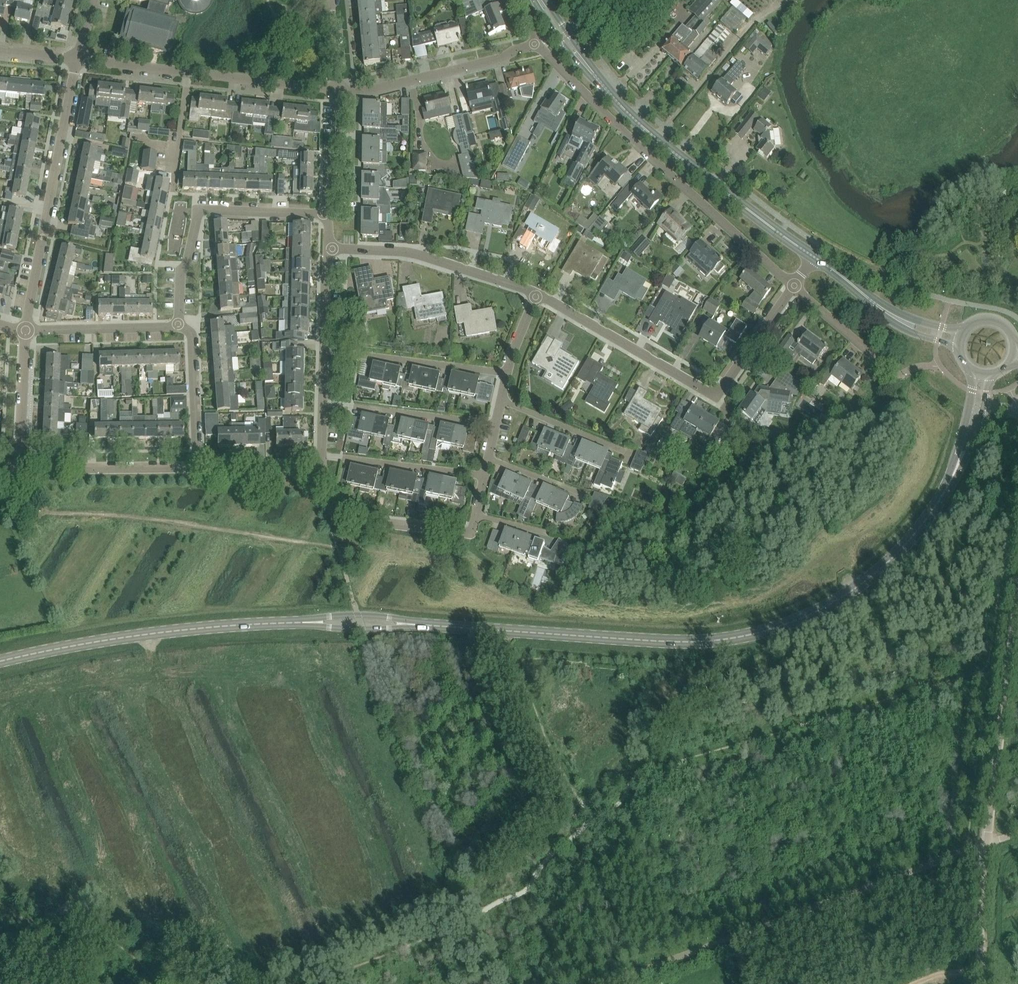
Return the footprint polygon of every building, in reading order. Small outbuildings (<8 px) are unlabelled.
[(12,7),(17,7),(15,19),(29,22),(32,8),(23,6),(24,0),(14,0),(12,7)] [(42,6),(70,13),(73,0),(57,0),(56,4),(52,3),(52,2),(47,0),(44,0),(42,6)] [(148,7),(146,15),(132,12),(131,15),(128,14),(121,39),(124,40),(124,43),(165,54),(166,51),(170,52),(176,27),(173,26),(174,23),(162,20),(166,8),(167,8),(168,5),(171,5),(172,2),(179,1),(179,2),(180,4),(181,7),(183,9),(185,11),(187,13),(190,14),(192,15),(194,15),(198,15),(201,14),(203,13),(206,11),(208,9),(209,7),(210,4),(211,2),(211,0),(137,0),(149,3),(148,7)] [(464,5),(466,18),(478,13),(477,11),(485,8),(486,10),(489,19),(494,29),(493,29),(494,32),(491,34),(489,35),(506,28),(505,28),(499,15),(508,11),(505,2),(498,5),(496,0),(477,0),(474,1),(464,5)] [(721,0),(699,0),(689,10),(695,16),(702,21),(703,22),(706,18),(722,1),(721,0)] [(383,13),(382,1),(359,3),(360,16),(376,14),(383,13)] [(38,5),(35,17),(41,19),(43,19),(42,23),(65,29),(70,13),(42,6),(38,5)] [(732,9),(721,21),(735,33),(747,18),(733,7),(732,9)] [(377,26),(376,14),(360,16),(361,28),(377,26)] [(408,22),(408,15),(397,16),(398,23),(408,22)] [(671,57),(702,21),(695,16),(685,27),(683,26),(675,34),(673,38),(672,37),(668,41),(661,49),(671,57)] [(412,30),(413,39),(414,48),(426,45),(438,42),(450,40),(452,42),(459,40),(459,41),(461,41),(457,25),(455,26),(454,21),(448,23),(449,27),(419,34),(417,29),(412,30)] [(708,27),(703,22),(702,21),(671,57),(681,66),(688,58),(692,54),(687,50),(699,36),(708,27)] [(409,35),(408,22),(398,23),(396,23),(398,36),(409,35)] [(698,80),(705,73),(712,64),(704,57),(714,45),(717,48),(730,34),(719,25),(683,68),(698,80)] [(384,26),(377,26),(361,28),(362,40),(385,38),(384,26)] [(761,54),(764,57),(775,45),(758,30),(744,46),(758,58),(761,54)] [(386,50),(385,38),(362,40),(363,52),(386,50)] [(428,56),(426,45),(414,48),(417,58),(428,56)] [(401,49),(401,50),(402,60),(411,60),(410,48),(401,49)] [(387,63),(386,50),(363,52),(365,65),(387,63)] [(730,86),(738,77),(746,68),(738,61),(723,80),(722,80),(712,92),(727,105),(732,99),(737,103),(742,97),(738,93),(730,86)] [(533,99),(535,84),(531,69),(530,69),(530,70),(524,71),(524,70),(522,71),(523,74),(516,75),(515,73),(506,76),(507,76),(509,89),(520,87),(523,97),(533,99)] [(12,81),(7,81),(5,98),(5,105),(10,105),(11,94),(19,95),(20,79),(13,78),(12,81)] [(27,83),(28,80),(20,79),(19,95),(27,96),(31,96),(33,83),(27,83)] [(40,104),(41,97),(44,97),(46,85),(33,83),(31,96),(31,103),(30,110),(40,111),(41,104),(40,104)] [(82,98),(78,120),(88,122),(92,101),(95,102),(95,106),(101,107),(109,108),(109,106),(110,101),(111,86),(98,84),(97,87),(97,92),(90,91),(90,86),(88,99),(82,98)] [(468,87),(466,88),(469,97),(470,104),(492,98),(495,110),(497,110),(499,117),(506,116),(498,84),(489,86),(477,89),(475,86),(468,88),(468,87)] [(506,85),(499,86),(503,100),(507,99),(510,99),(513,98),(511,92),(508,92),(506,85)] [(111,86),(110,101),(121,102),(120,107),(119,118),(123,119),(128,120),(129,112),(131,102),(131,96),(124,95),(125,89),(125,88),(111,86)] [(771,92),(767,89),(765,88),(758,96),(765,101),(771,93),(771,92)] [(131,96),(131,102),(136,103),(151,105),(153,91),(139,89),(139,91),(138,96),(131,96)] [(151,105),(151,111),(159,112),(160,106),(163,106),(173,107),(174,96),(173,96),(173,100),(166,100),(166,95),(167,93),(153,91),(151,105)] [(423,109),(426,121),(450,116),(448,109),(450,108),(447,92),(445,93),(445,94),(438,95),(438,98),(426,101),(427,108),(423,109)] [(539,124),(534,135),(540,125),(542,126),(543,125),(542,125),(543,123),(557,130),(555,133),(556,133),(566,114),(565,114),(565,115),(560,112),(566,103),(555,95),(549,103),(547,102),(542,108),(543,109),(541,112),(539,112),(534,122),(539,124)] [(199,116),(211,118),(213,98),(199,96),(199,103),(192,103),(192,98),(189,120),(198,121),(199,116)] [(232,120),(233,107),(226,107),(227,100),(213,98),(211,118),(232,120)] [(252,124),(255,103),(241,101),(240,108),(233,107),(232,120),(231,124),(252,127),(252,124)] [(268,111),(269,105),(255,103),(252,124),(265,125),(264,135),(272,136),(273,129),(273,126),(275,112),(268,111)] [(387,117),(388,104),(365,103),(365,116),(387,117)] [(295,121),(296,108),(283,106),(282,113),(275,112),(273,126),(277,127),(278,119),(283,120),(289,121),(289,122),(294,123),(294,121),(295,121)] [(295,121),(296,121),(295,123),(300,124),(301,122),(306,122),(316,124),(317,113),(316,117),(310,116),(310,109),(296,108),(295,121)] [(751,128),(757,120),(759,118),(752,112),(744,122),(751,128)] [(467,134),(463,115),(462,114),(453,117),(456,129),(454,133),(454,136),(454,139),(456,142),(459,146),(460,147),(463,156),(459,156),(464,178),(477,179),(474,166),(470,146),(467,134)] [(469,114),(463,115),(467,134),(474,133),(469,114)] [(25,130),(38,132),(40,119),(27,116),(27,117),(20,115),(19,120),(26,121),(25,130)] [(387,117),(365,116),(364,129),(373,129),(373,134),(397,134),(398,134),(400,134),(400,127),(397,127),(388,127),(387,126),(390,124),(390,120),(387,117)] [(410,125),(410,116),(400,116),(400,121),(405,121),(405,125),(410,125)] [(142,131),(148,132),(149,121),(139,120),(138,127),(137,130),(142,131)] [(592,146),(600,130),(581,120),(576,129),(572,137),(572,138),(568,146),(575,150),(579,152),(580,152),(580,153),(575,163),(567,178),(576,183),(585,167),(585,168),(586,168),(592,157),(596,148),(592,146)] [(767,158),(773,150),(774,149),(774,148),(775,146),(773,129),(771,128),(772,127),(762,120),(754,130),(760,135),(758,136),(759,143),(761,145),(757,150),(767,158)] [(38,132),(25,130),(12,128),(11,136),(7,135),(6,139),(9,140),(35,145),(38,132)] [(210,132),(209,132),(193,130),(192,138),(209,140),(210,132)] [(90,132),(88,140),(104,143),(105,136),(90,132)] [(398,134),(397,134),(373,134),(373,139),(364,139),(364,152),(381,152),(387,152),(388,144),(391,144),(391,143),(398,143),(398,134)] [(292,141),(293,139),(276,136),(276,137),(275,147),(291,149),(292,141)] [(507,157),(503,165),(515,172),(520,163),(531,143),(518,136),(507,157)] [(122,138),(121,148),(128,149),(129,142),(130,140),(122,138)] [(13,154),(20,156),(33,158),(35,145),(9,140),(8,145),(15,146),(13,154)] [(304,143),(294,142),(292,141),(291,149),(293,149),(303,150),(304,143)] [(177,184),(179,184),(182,185),(182,189),(195,189),(196,165),(197,146),(197,143),(195,142),(184,142),(183,145),(182,150),(182,151),(189,151),(188,175),(179,175),(177,184)] [(104,150),(94,147),(84,145),(81,159),(100,163),(102,154),(103,154),(104,150)] [(195,189),(208,190),(209,149),(205,148),(204,165),(196,165),(195,189)] [(126,160),(127,159),(128,152),(112,149),(111,156),(126,160)] [(210,149),(209,149),(208,190),(220,190),(221,170),(214,170),(214,155),(210,155),(210,149)] [(246,177),(246,191),(258,192),(259,168),(260,149),(255,149),(254,165),(254,170),(247,169),(247,170),(246,177)] [(259,168),(258,192),(271,192),(272,182),(272,178),(272,176),(266,176),(266,168),(264,168),(265,156),(267,156),(268,150),(260,149),(259,168)] [(276,158),(281,158),(287,159),(287,152),(276,150),(276,157),(276,158)] [(141,169),(154,171),(157,152),(143,151),(141,169)] [(287,159),(301,160),(300,168),(313,168),(313,155),(301,155),(301,153),(291,152),(287,152),(287,159)] [(381,165),(381,152),(364,152),(364,165),(372,165),(372,170),(385,170),(387,170),(390,170),(390,166),(385,166),(385,165),(381,165)] [(413,153),(413,171),(427,171),(427,153),(413,153)] [(17,169),(30,171),(33,158),(20,156),(19,162),(12,160),(12,163),(5,161),(4,166),(11,168),(17,169)] [(100,163),(81,159),(79,172),(111,178),(112,173),(99,171),(101,163),(100,163)] [(599,167),(590,178),(597,185),(605,176),(616,186),(618,184),(623,189),(633,178),(628,173),(616,163),(615,163),(614,163),(613,163),(609,159),(602,166),(600,168),(599,167)] [(221,170),(220,190),(233,191),(234,161),(229,161),(229,166),(227,169),(221,168),(221,170)] [(234,169),(234,161),(233,191),(246,191),(246,177),(234,176),(234,169)] [(3,166),(2,170),(3,171),(10,172),(9,180),(15,181),(28,184),(30,171),(17,169),(11,168),(4,166),(3,166)] [(300,180),(312,180),(313,168),(300,168),(300,180)] [(139,171),(129,169),(127,169),(125,183),(136,186),(139,171)] [(387,170),(385,170),(372,170),(372,175),(370,175),(364,175),(364,188),(385,188),(388,189),(387,188),(387,186),(386,183),(384,180),(384,179),(387,176),(387,170)] [(110,183),(111,178),(79,172),(76,185),(89,187),(90,184),(91,180),(103,182),(110,183)] [(146,191),(166,195),(169,182),(156,179),(149,178),(148,182),(146,191)] [(394,188),(409,189),(409,179),(394,182),(394,188)] [(521,179),(518,184),(526,189),(529,184),(521,179)] [(312,180),(300,180),(293,180),(293,185),(293,196),(306,196),(306,193),(312,194),(312,180)] [(492,182),(482,180),(481,189),(491,190),(492,182)] [(25,197),(28,184),(15,181),(13,190),(6,188),(5,193),(12,195),(25,197)] [(640,185),(638,188),(632,183),(625,191),(619,198),(612,207),(617,212),(625,203),(628,200),(630,202),(635,196),(651,210),(656,205),(662,197),(657,192),(654,195),(654,194),(652,196),(640,185)] [(86,200),(89,187),(76,185),(73,197),(86,200)] [(131,201),(131,200),(133,188),(124,186),(122,200),(131,201)] [(385,200),(385,188),(364,188),(363,201),(370,201),(370,206),(383,207),(391,207),(391,200),(385,200)] [(1009,194),(1003,188),(995,196),(1001,202),(1009,194)] [(425,212),(423,222),(424,222),(424,221),(431,223),(434,212),(434,207),(438,208),(438,210),(438,212),(437,213),(451,216),(452,212),(457,213),(459,204),(455,203),(455,202),(454,202),(455,195),(442,193),(434,191),(433,191),(430,190),(427,205),(425,212)] [(164,207),(166,195),(146,191),(148,191),(145,204),(151,205),(164,207)] [(525,207),(533,212),(540,201),(532,196),(525,207)] [(86,200),(73,197),(71,210),(89,214),(90,207),(87,207),(88,203),(90,203),(90,201),(86,200)] [(501,205),(502,200),(494,199),(493,203),(479,200),(477,209),(483,210),(482,217),(478,216),(476,223),(474,232),(475,232),(482,233),(482,234),(485,223),(502,226),(502,224),(508,226),(511,214),(504,213),(506,206),(501,205)] [(109,205),(108,213),(116,215),(117,207),(109,205)] [(161,220),(164,207),(151,205),(149,218),(161,220)] [(391,207),(383,207),(370,206),(369,211),(363,211),(363,224),(379,224),(386,224),(387,224),(387,215),(391,215),(391,207)] [(2,208),(1,212),(4,212),(9,213),(7,222),(20,224),(23,211),(13,209),(10,208),(10,209),(2,207),(2,208)] [(576,223),(577,223),(581,216),(570,209),(565,216),(576,223)] [(71,210),(68,224),(76,225),(75,227),(74,227),(72,236),(88,239),(89,236),(91,237),(93,228),(91,227),(92,222),(87,221),(89,214),(71,210)] [(665,217),(659,224),(668,232),(665,236),(675,244),(680,238),(680,239),(681,239),(683,241),(685,239),(691,228),(685,222),(685,221),(683,223),(677,218),(678,216),(672,210),(665,217)] [(116,225),(125,227),(126,221),(129,221),(131,221),(132,215),(119,212),(116,225)] [(589,221),(581,216),(576,223),(588,231),(599,217),(595,213),(589,221)] [(556,238),(556,237),(555,236),(559,231),(532,215),(526,224),(531,227),(520,245),(521,246),(521,245),(527,249),(527,250),(535,235),(539,237),(538,238),(537,240),(536,242),(548,249),(555,238),(556,238)] [(112,229),(113,220),(100,217),(99,226),(112,229)] [(601,233),(609,225),(601,217),(593,225),(598,230),(601,233)] [(140,230),(159,233),(161,220),(149,218),(147,225),(141,224),(140,230)] [(20,224),(7,222),(2,221),(0,220),(0,226),(6,227),(5,235),(18,237),(20,224)] [(215,235),(227,234),(226,221),(214,222),(215,235)] [(252,232),(258,232),(257,221),(251,222),(251,226),(245,226),(246,232),(252,232)] [(293,237),(309,237),(311,238),(311,228),(309,228),(309,224),(302,224),(302,223),(300,223),(300,224),(293,223),(293,237)] [(386,224),(379,224),(363,224),(363,237),(386,237),(386,224)] [(576,231),(581,234),(584,229),(579,226),(576,231)] [(156,246),(159,233),(140,230),(132,228),(131,233),(145,236),(144,244),(156,246)] [(587,230),(584,236),(593,241),(596,236),(587,230)] [(258,240),(259,236),(258,232),(252,232),(246,232),(243,233),(242,233),(242,238),(249,238),(252,238),(253,242),(258,242),(258,240)] [(5,235),(0,234),(0,247),(2,248),(5,248),(15,250),(18,237),(5,235)] [(215,235),(216,247),(235,246),(228,246),(227,234),(215,235)] [(607,242),(596,236),(593,241),(604,248),(607,242)] [(309,241),(309,237),(293,237),(292,249),(309,250),(311,250),(311,242),(309,241)] [(638,258),(639,258),(650,245),(643,239),(631,252),(638,258)] [(625,240),(621,245),(626,250),(631,245),(625,240)] [(701,242),(686,259),(707,277),(714,270),(721,263),(724,260),(722,259),(715,253),(715,254),(701,242)] [(598,276),(593,273),(602,256),(580,243),(575,251),(579,253),(576,259),(572,256),(564,271),(570,274),(570,275),(571,275),(573,270),(579,260),(582,262),(577,272),(589,279),(590,277),(596,280),(598,276)] [(153,260),(156,246),(144,244),(142,252),(141,255),(130,253),(128,262),(142,265),(143,258),(144,258),(153,260)] [(256,248),(258,245),(258,244),(257,244),(251,244),(249,257),(252,257),(252,253),(253,252),(254,252),(256,248)] [(62,246),(59,259),(72,262),(74,254),(81,256),(82,251),(62,246)] [(217,260),(236,258),(235,246),(216,247),(217,260)] [(309,253),(309,250),(292,249),(292,261),(308,262),(311,262),(311,253),(309,253)] [(14,255),(2,252),(0,258),(0,268),(4,269),(5,262),(12,264),(14,255)] [(629,263),(632,257),(624,252),(620,258),(629,263)] [(105,261),(103,272),(112,273),(113,263),(113,262),(114,255),(111,254),(106,254),(105,261)] [(236,271),(236,258),(217,260),(218,272),(236,271)] [(55,272),(69,275),(72,262),(59,259),(55,272)] [(263,261),(255,261),(256,272),(265,272),(264,266),(263,266),(263,261)] [(308,265),(308,262),(292,261),(292,273),(308,274),(310,274),(311,265),(308,265)] [(76,269),(84,271),(85,263),(80,262),(80,264),(77,264),(76,269)] [(253,270),(254,270),(253,262),(246,262),(246,270),(247,270),(247,271),(253,270)] [(677,264),(670,272),(677,278),(684,271),(677,264)] [(363,313),(389,308),(388,301),(394,299),(389,277),(374,281),(372,268),(355,271),(355,272),(356,272),(357,279),(357,280),(359,287),(358,287),(360,287),(362,296),(360,296),(363,313)] [(627,270),(627,271),(622,268),(619,274),(623,276),(619,284),(615,282),(612,287),(607,296),(608,296),(614,299),(614,300),(622,286),(626,288),(625,289),(626,289),(624,291),(623,292),(635,299),(637,297),(641,300),(646,291),(647,290),(642,287),(646,281),(627,270)] [(741,279),(755,291),(747,300),(743,307),(755,314),(759,307),(764,298),(772,290),(749,270),(745,275),(744,274),(743,276),(744,277),(741,279)] [(238,271),(236,271),(218,272),(218,285),(239,284),(238,271)] [(52,284),(66,287),(69,275),(55,272),(52,284)] [(256,272),(257,285),(265,284),(264,279),(266,279),(265,272),(256,272)] [(4,297),(7,285),(10,285),(12,276),(0,273),(0,296),(4,297)] [(308,277),(308,274),(292,273),(285,273),(285,285),(283,285),(308,285),(310,286),(310,278),(308,277)] [(662,285),(675,291),(680,281),(667,275),(662,285)] [(66,288),(66,287),(52,284),(49,297),(71,302),(73,295),(77,296),(78,290),(71,289),(66,288)] [(239,296),(239,284),(218,285),(219,298),(239,296)] [(308,289),(308,285),(283,285),(283,297),(284,297),(308,298),(310,298),(310,289),(308,289)] [(404,289),(406,299),(408,308),(417,306),(420,320),(446,316),(442,294),(434,296),(434,297),(431,298),(430,296),(421,298),(419,286),(404,289)] [(112,302),(112,315),(125,315),(125,301),(125,288),(120,288),(120,295),(120,302),(112,302)] [(130,288),(125,288),(125,301),(125,315),(138,315),(138,302),(130,301),(130,288)] [(661,302),(665,304),(662,309),(658,307),(650,321),(651,321),(657,324),(657,325),(660,320),(675,329),(672,334),(678,337),(696,307),(682,299),(681,302),(666,293),(661,302)] [(98,294),(98,305),(98,315),(112,315),(112,302),(103,302),(104,294),(98,294)] [(146,302),(138,302),(138,315),(152,315),(152,302),(151,302),(151,294),(146,294),(146,302)] [(240,309),(239,296),(219,298),(220,311),(240,309)] [(71,303),(71,302),(49,297),(46,311),(58,314),(59,314),(62,315),(66,315),(72,317),(75,304),(71,303)] [(257,297),(258,309),(268,308),(267,303),(266,303),(265,297),(257,297)] [(307,301),(308,298),(284,297),(284,301),(288,301),(288,309),(284,309),(307,309),(310,310),(310,302),(307,301)] [(703,310),(714,316),(721,305),(710,298),(703,310)] [(243,314),(256,313),(256,305),(249,305),(242,306),(242,309),(243,314)] [(496,331),(493,310),(484,311),(484,312),(481,313),(481,312),(472,313),(470,306),(463,308),(463,307),(462,307),(466,327),(471,326),(473,335),(496,331)] [(307,309),(284,309),(284,321),(285,321),(309,321),(310,314),(307,313),(307,309)] [(253,323),(257,323),(256,313),(243,314),(242,314),(239,314),(240,324),(253,323)] [(747,326),(739,321),(737,319),(728,334),(710,323),(706,329),(701,338),(704,340),(717,347),(724,336),(736,344),(747,326)] [(210,322),(211,335),(233,333),(234,333),(234,326),(223,327),(223,321),(210,322)] [(276,333),(275,340),(298,340),(305,340),(305,333),(309,334),(309,322),(309,321),(285,321),(284,333),(276,333)] [(233,333),(211,335),(212,348),(231,346),(230,334),(233,333)] [(818,360),(821,356),(827,348),(808,334),(800,344),(799,343),(798,344),(794,342),(795,340),(789,335),(778,349),(785,354),(790,347),(795,350),(795,351),(812,364),(816,359),(818,360)] [(542,346),(533,363),(540,367),(540,368),(543,363),(550,367),(547,372),(556,376),(552,383),(552,384),(563,390),(579,362),(572,358),(571,357),(572,356),(565,352),(564,351),(561,349),(563,345),(556,340),(550,349),(543,345),(542,346)] [(272,351),(286,352),(286,363),(302,363),(304,363),(304,355),(302,355),(302,350),(296,350),(297,343),(273,343),(272,351)] [(213,360),(232,359),(236,358),(235,353),(231,353),(231,347),(231,346),(212,348),(213,360)] [(152,353),(152,365),(165,365),(165,352),(152,353)] [(179,365),(179,352),(165,352),(165,365),(166,373),(179,372),(179,365)] [(112,354),(113,367),(119,366),(119,372),(121,372),(122,388),(126,387),(126,381),(126,372),(126,366),(126,353),(112,354)] [(126,366),(139,366),(139,353),(126,353),(126,366)] [(139,353),(139,366),(146,366),(146,373),(148,372),(148,380),(153,380),(152,372),(152,365),(152,353),(139,353)] [(82,354),(82,371),(93,371),(93,355),(82,354)] [(113,367),(112,354),(99,354),(99,375),(105,375),(104,367),(113,367)] [(60,356),(47,355),(46,369),(67,370),(68,363),(67,363),(67,362),(67,357),(60,356)] [(254,369),(261,369),(260,356),(249,357),(250,369),(254,369)] [(232,359),(213,360),(214,373),(233,371),(232,359)] [(843,360),(836,370),(832,375),(851,389),(859,379),(861,378),(860,377),(862,375),(856,370),(855,369),(854,371),(842,362),(844,360),(843,360)] [(285,375),(302,375),(304,375),(304,367),(302,367),(302,363),(286,363),(285,375)] [(377,382),(384,383),(388,366),(374,363),(374,364),(374,368),(373,368),(367,367),(365,376),(360,375),(358,387),(375,390),(377,383),(377,382)] [(596,364),(596,363),(591,371),(585,368),(585,367),(578,379),(586,384),(587,382),(588,379),(596,384),(594,386),(590,394),(585,402),(604,413),(610,403),(609,403),(609,404),(607,402),(612,393),(617,385),(610,380),(609,382),(606,380),(607,379),(599,374),(603,367),(602,367),(602,368),(596,364)] [(401,369),(388,366),(384,383),(382,389),(389,391),(392,385),(403,387),(404,384),(406,375),(400,374),(400,373),(399,373),(400,369),(401,369)] [(413,393),(415,387),(423,389),(427,371),(409,367),(408,372),(407,372),(407,371),(406,371),(406,375),(404,384),(403,387),(402,393),(404,393),(404,391),(413,393)] [(67,371),(67,370),(46,369),(45,382),(73,384),(73,379),(66,376),(66,371),(67,371)] [(233,371),(214,373),(215,385),(234,384),(233,371)] [(427,371),(423,389),(442,393),(443,389),(445,380),(439,379),(439,378),(440,374),(427,371)] [(798,394),(803,385),(782,371),(770,389),(760,388),(754,396),(751,394),(739,411),(748,417),(752,420),(761,408),(766,412),(765,414),(780,416),(782,404),(788,404),(790,392),(798,394)] [(827,372),(819,382),(823,386),(831,376),(827,372)] [(462,394),(466,376),(453,373),(452,377),(452,378),(446,377),(446,376),(445,380),(443,389),(449,390),(449,391),(462,394)] [(302,379),(302,375),(285,375),(285,387),(302,387),(304,387),(304,379),(302,379)] [(476,399),(491,403),(495,387),(488,385),(488,384),(481,383),(480,384),(478,383),(479,379),(466,376),(462,394),(471,396),(471,395),(477,396),(476,399)] [(73,388),(73,384),(45,382),(45,395),(58,396),(66,396),(66,391),(67,388),(73,388)] [(645,452),(651,455),(666,429),(666,428),(673,416),(653,405),(659,395),(650,391),(651,390),(639,383),(633,394),(632,393),(629,399),(648,410),(649,408),(656,412),(642,436),(651,441),(645,452)] [(235,397),(234,384),(215,385),(216,398),(235,397)] [(266,399),(275,399),(274,385),(265,386),(266,394),(266,399)] [(166,395),(177,395),(177,387),(172,387),(166,387),(166,395)] [(301,391),(302,387),(285,387),(285,399),(301,399),(304,399),(304,391),(301,391)] [(71,410),(71,405),(58,405),(58,396),(45,395),(44,409),(71,410)] [(228,412),(239,412),(238,396),(235,397),(216,398),(217,411),(227,410),(228,410),(228,412)] [(187,409),(186,398),(186,397),(183,398),(182,398),(172,398),(170,398),(170,406),(171,406),(171,408),(170,408),(170,415),(170,419),(170,438),(183,438),(183,425),(178,425),(178,415),(178,410),(178,407),(186,406),(186,409),(187,409)] [(153,417),(145,417),(145,425),(145,438),(158,438),(157,398),(157,407),(152,407),(153,417)] [(157,398),(158,438),(170,438),(170,419),(164,419),(163,398),(157,398)] [(301,403),(301,399),(285,399),(284,411),(294,411),(303,411),(303,403),(301,403)] [(101,425),(94,425),(94,429),(94,439),(107,439),(107,415),(107,400),(101,400),(101,416),(101,425)] [(565,413),(572,408),(568,402),(561,407),(559,414),(564,416),(565,413)] [(690,408),(691,407),(685,404),(680,413),(671,427),(677,431),(681,433),(692,440),(694,437),(698,429),(706,415),(694,408),(695,407),(694,407),(692,409),(690,408)] [(137,408),(132,408),(132,418),(133,439),(145,438),(145,425),(145,417),(137,417),(137,408)] [(71,415),(71,410),(44,409),(43,422),(57,423),(64,423),(65,414),(71,415)] [(265,434),(271,434),(271,428),(270,428),(270,418),(282,417),(282,411),(267,411),(267,417),(264,417),(265,419),(265,433),(265,434)] [(218,414),(205,415),(205,424),(205,430),(206,430),(206,436),(215,436),(218,436),(218,438),(218,447),(232,447),(232,429),(223,429),(223,425),(222,425),(218,425),(218,414)] [(352,417),(348,437),(363,440),(364,436),(364,435),(364,434),(372,435),(376,417),(363,414),(363,415),(362,419),(352,417)] [(120,425),(112,425),(112,415),(107,415),(107,439),(120,439),(120,425)] [(707,448),(713,452),(726,428),(720,425),(719,424),(720,422),(719,422),(718,423),(706,415),(698,429),(710,437),(709,439),(711,441),(707,448)] [(289,446),(288,417),(283,417),(283,432),(275,433),(276,441),(276,446),(289,446)] [(292,417),(288,417),(289,446),(296,446),(296,448),(306,448),(308,446),(308,441),(308,437),(308,432),(303,432),(295,432),(295,430),(297,430),(296,418),(301,418),(303,418),(303,417),(292,417)] [(376,417),(372,435),(385,438),(384,440),(383,445),(386,446),(385,448),(390,449),(391,442),(394,427),(388,425),(389,425),(388,425),(389,421),(390,420),(376,417)] [(120,439),(133,439),(132,418),(119,418),(120,425),(120,439)] [(254,429),(244,429),(245,447),(259,446),(258,433),(265,433),(265,419),(258,419),(258,424),(254,424),(254,429)] [(403,440),(411,442),(415,422),(402,419),(402,420),(403,420),(402,424),(401,424),(395,423),(396,423),(395,423),(394,427),(391,442),(402,445),(403,440)] [(64,423),(57,423),(43,422),(43,435),(56,436),(64,436),(64,431),(64,423)] [(423,461),(427,462),(435,426),(429,425),(415,422),(411,442),(424,444),(422,453),(425,454),(423,461)] [(245,447),(244,429),(244,423),(240,423),(238,425),(238,429),(232,429),(232,447),(245,447)] [(86,439),(87,424),(76,424),(76,430),(79,430),(79,438),(86,439)] [(435,426),(427,462),(434,462),(435,456),(437,449),(443,445),(442,450),(449,451),(451,447),(455,427),(442,424),(442,425),(441,429),(437,428),(437,427),(435,426)] [(524,426),(517,443),(524,446),(531,429),(524,426)] [(451,447),(463,449),(463,451),(473,453),(475,445),(476,445),(477,437),(467,434),(468,430),(455,427),(451,447)] [(539,446),(543,448),(551,451),(557,435),(545,430),(544,434),(543,435),(537,432),(537,431),(530,449),(537,451),(539,446)] [(662,439),(667,442),(673,433),(668,430),(662,439)] [(570,441),(570,440),(557,435),(551,451),(552,451),(551,453),(557,455),(556,458),(555,459),(567,464),(574,447),(568,445),(569,444),(568,444),(570,440),(570,441)] [(596,447),(583,442),(577,439),(575,444),(574,447),(567,464),(567,465),(564,473),(570,475),(573,467),(576,459),(585,462),(589,464),(596,447)] [(610,458),(606,457),(606,456),(608,452),(596,447),(589,464),(600,469),(594,485),(600,488),(601,486),(611,490),(614,485),(615,483),(620,471),(621,470),(620,470),(623,463),(610,457),(610,458)] [(631,468),(641,473),(651,455),(645,452),(638,450),(631,468)] [(362,486),(365,469),(352,466),(351,470),(345,469),(340,468),(337,485),(341,485),(341,486),(342,484),(348,486),(348,484),(361,487),(362,486)] [(670,479),(683,486),(687,478),(680,474),(683,470),(678,466),(670,479)] [(378,472),(365,469),(362,486),(361,487),(360,492),(369,494),(370,488),(380,490),(383,478),(377,477),(377,476),(378,472)] [(388,488),(401,491),(404,474),(391,471),(391,475),(390,475),(390,476),(384,475),(384,474),(383,478),(380,490),(387,492),(387,489),(388,489),(388,488)] [(510,496),(518,478),(507,473),(505,477),(499,475),(499,474),(491,493),(501,498),(504,493),(510,496)] [(404,474),(401,491),(420,495),(422,483),(416,482),(417,481),(416,481),(417,477),(418,476),(404,474)] [(423,479),(422,483),(420,495),(418,503),(425,504),(427,493),(440,495),(444,478),(430,475),(430,476),(431,476),(430,480),(429,481),(424,479),(423,479)] [(444,478),(440,495),(452,498),(452,502),(462,504),(463,505),(464,497),(460,496),(462,487),(462,488),(456,486),(456,482),(457,482),(457,481),(444,478)] [(510,496),(508,501),(521,507),(520,508),(523,510),(520,516),(522,517),(524,517),(526,513),(528,507),(537,486),(532,484),(532,483),(518,478),(510,496)] [(549,507),(557,491),(544,485),(544,486),(543,490),(543,489),(542,490),(539,489),(539,487),(537,486),(528,507),(534,509),(537,502),(549,507)] [(549,507),(557,511),(557,510),(561,511),(560,514),(558,513),(557,513),(556,522),(557,522),(558,522),(560,522),(560,523),(563,523),(563,522),(565,522),(569,521),(572,519),(575,517),(578,514),(580,511),(581,508),(582,508),(567,501),(567,500),(569,496),(569,497),(569,496),(557,491),(549,507)] [(595,492),(590,504),(601,507),(609,497),(595,492)] [(499,551),(500,546),(513,551),(519,533),(506,529),(505,533),(504,534),(499,532),(499,531),(498,531),(495,542),(491,540),(488,548),(492,550),(493,549),(499,551)] [(519,533),(513,551),(526,555),(526,553),(530,555),(529,558),(530,556),(539,559),(538,561),(539,561),(540,559),(554,564),(558,565),(560,557),(557,555),(551,551),(545,547),(544,546),(545,542),(535,539),(534,544),(530,542),(531,540),(532,538),(519,533)] [(569,545),(562,555),(569,560),(573,554),(575,549),(569,545)]
